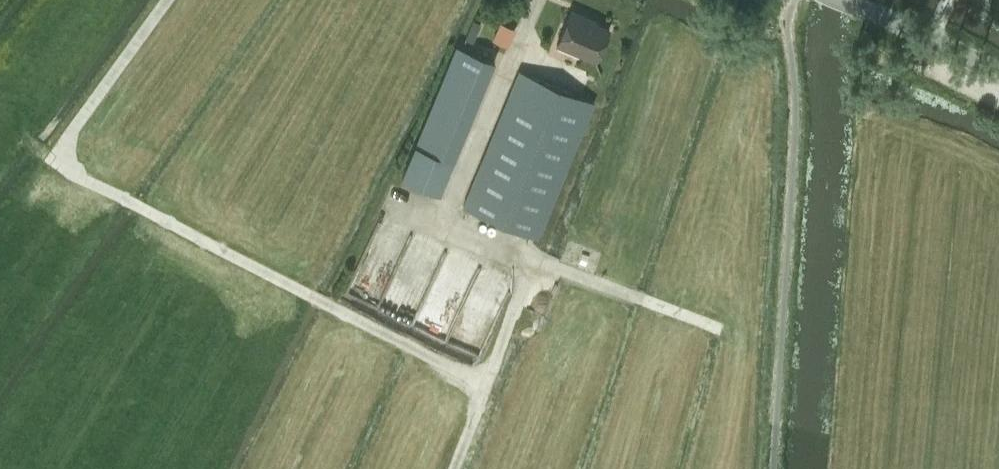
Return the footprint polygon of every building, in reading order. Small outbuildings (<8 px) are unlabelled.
[(596,60),(609,28),(585,18),(586,15),(571,9),(557,44),(596,60)] [(507,46),(513,31),(500,25),(494,40),(507,46)] [(456,44),(450,61),(488,77),(495,60),(456,44)] [(538,237),(594,101),(520,70),(463,206),(538,237)] [(415,143),(402,176),(440,192),(453,159),(415,143)]
